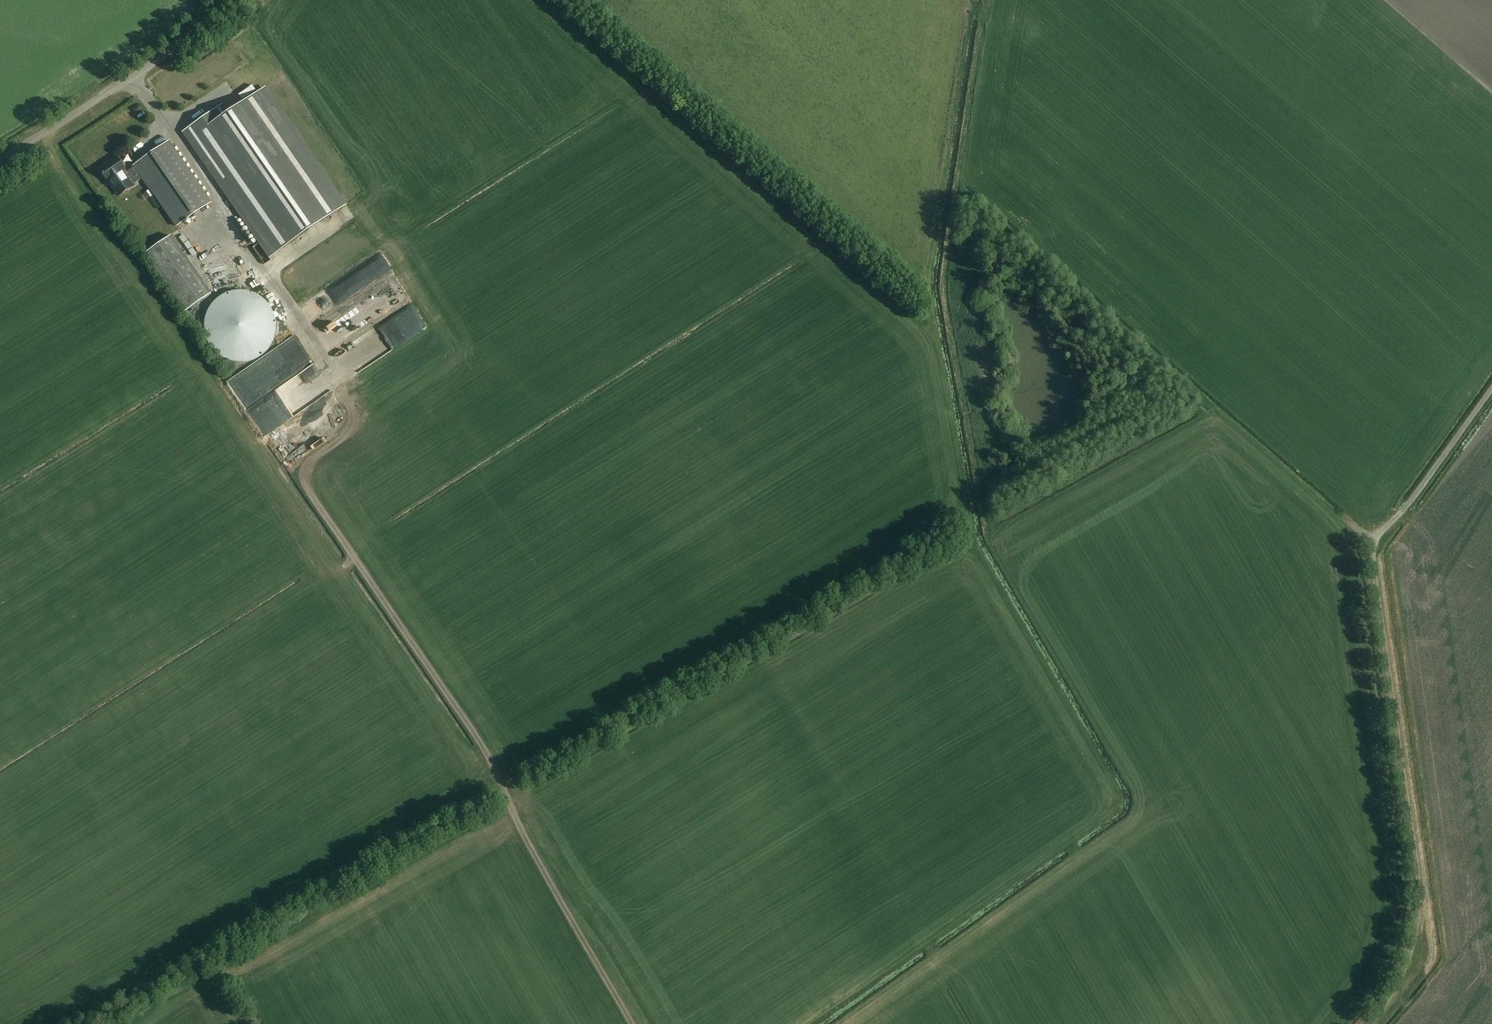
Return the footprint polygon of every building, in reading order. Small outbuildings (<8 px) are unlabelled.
[(182,133),(269,258),(346,205),(265,88),(229,113),(223,105),(182,133)] [(117,156),(99,168),(118,196),(142,179),(149,189),(150,189),(176,226),(211,202),(169,142),(134,166),(134,167),(127,172),(117,156)] [(211,294),(171,236),(146,254),(186,311),(211,294)] [(262,381),(259,377),(239,389),(250,406),(284,385),(278,376),(271,380),(269,377),(262,381)] [(271,403),(282,421),(309,404),(298,386),(271,403)] [(256,419),(261,427),(265,425),(270,433),(279,428),(269,411),(256,419)] [(305,435),(286,450),(294,461),(322,439),(318,434),(310,441),(305,435)]
